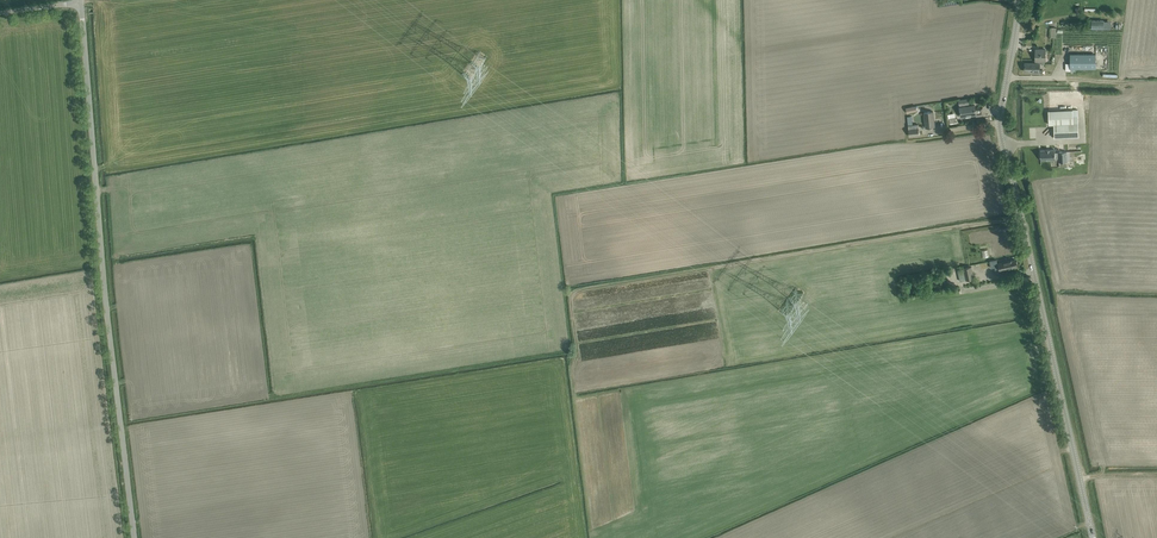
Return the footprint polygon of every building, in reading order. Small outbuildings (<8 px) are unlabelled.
[(1111,29),(1112,20),(1093,20),(1092,28),(1111,29)] [(1045,49),(1036,49),(1035,63),(1040,63),(1040,64),(1045,64),(1045,49)] [(1071,68),(1096,68),(1096,55),(1070,55),(1070,63),(1066,63),(1066,71),(1071,71),(1071,68)] [(1035,63),(1025,63),(1025,71),(1032,71),(1032,73),(1040,73),(1040,64),(1040,63),(1035,63)] [(969,104),(968,99),(959,100),(961,116),(976,114),(976,116),(984,115),(983,107),(975,109),(975,105),(969,106),(968,104),(969,104)] [(1078,110),(1073,110),(1054,110),(1048,111),(1049,125),(1054,124),(1054,138),(1060,137),(1079,137),(1078,110)] [(935,127),(933,111),(924,112),(926,128),(931,127),(932,127),(935,127)] [(919,135),(919,128),(918,124),(908,125),(909,136),(919,135)] [(1041,160),(1050,160),(1059,159),(1059,162),(1061,162),(1062,163),(1064,163),(1065,162),(1067,162),(1067,151),(1059,152),(1055,153),(1055,150),(1050,150),(1050,149),(1046,150),(1040,150),(1040,153),(1040,154),(1040,157),(1041,158),(1041,160)] [(1002,270),(1017,266),(1016,259),(1012,260),(1011,260),(1011,261),(998,264),(999,266),(994,267),(996,275),(1003,273),(1002,270)] [(972,266),(964,268),(966,280),(974,279),(972,266)]
